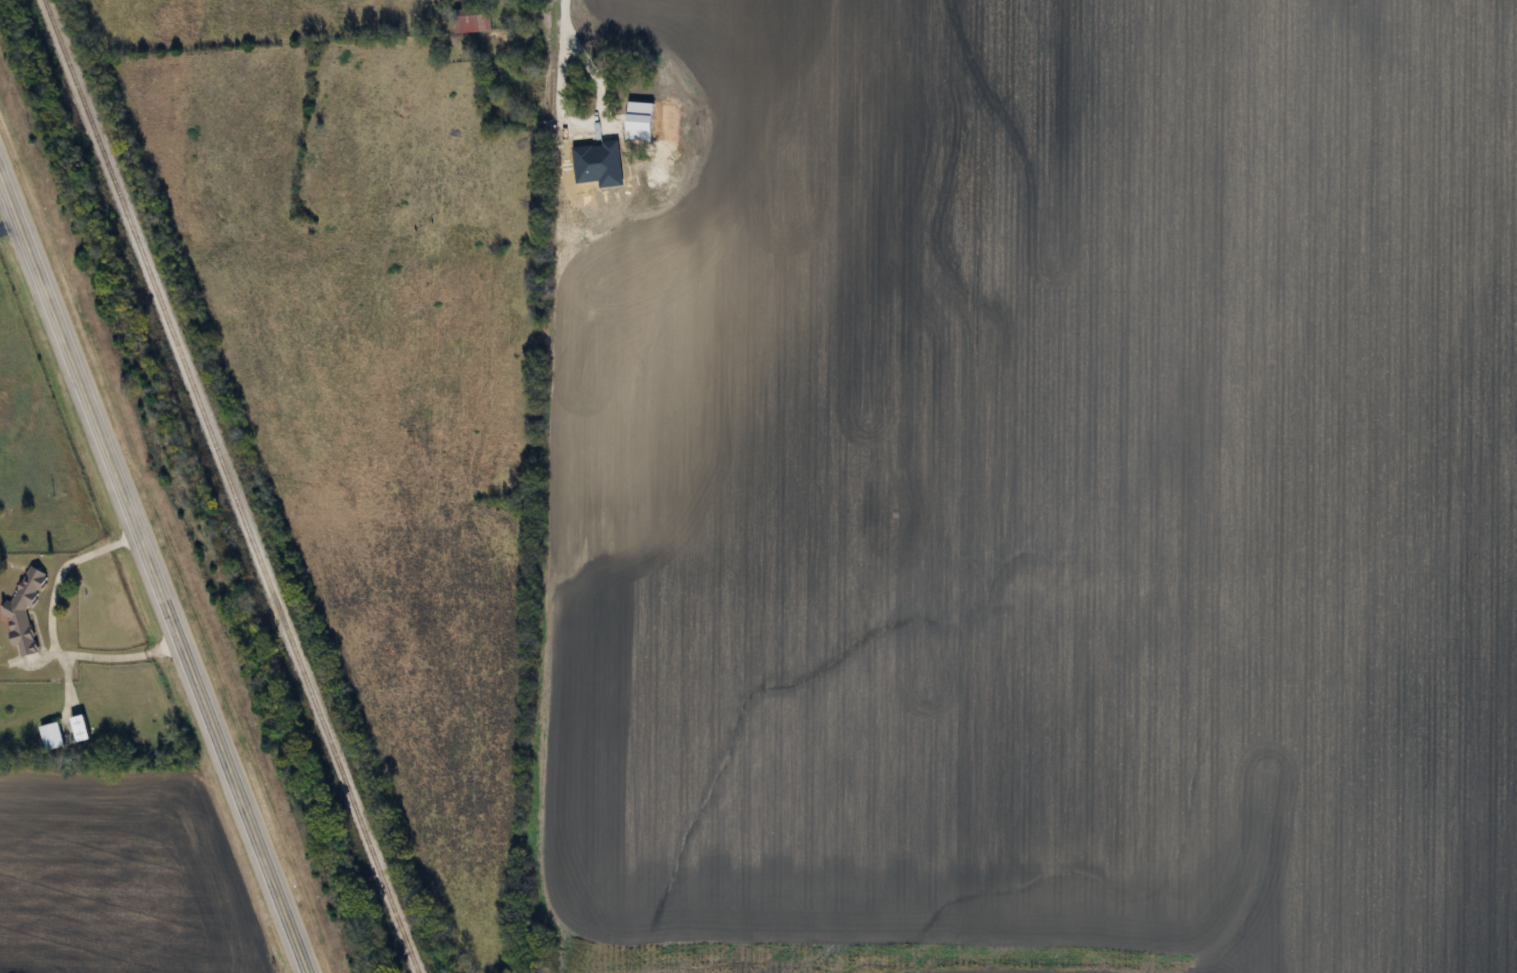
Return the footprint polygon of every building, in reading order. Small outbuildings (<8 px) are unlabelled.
[(451,33),(489,30),(487,7),(450,9),(451,33)] [(45,577),(44,574),(28,565),(9,602),(0,604),(0,614),(4,616),(10,644),(17,647),(19,656),(35,653),(26,614),(45,577)] [(68,719),(75,742),(88,738),(80,715),(68,719)] [(37,727),(43,751),(63,746),(57,721),(37,727)]
